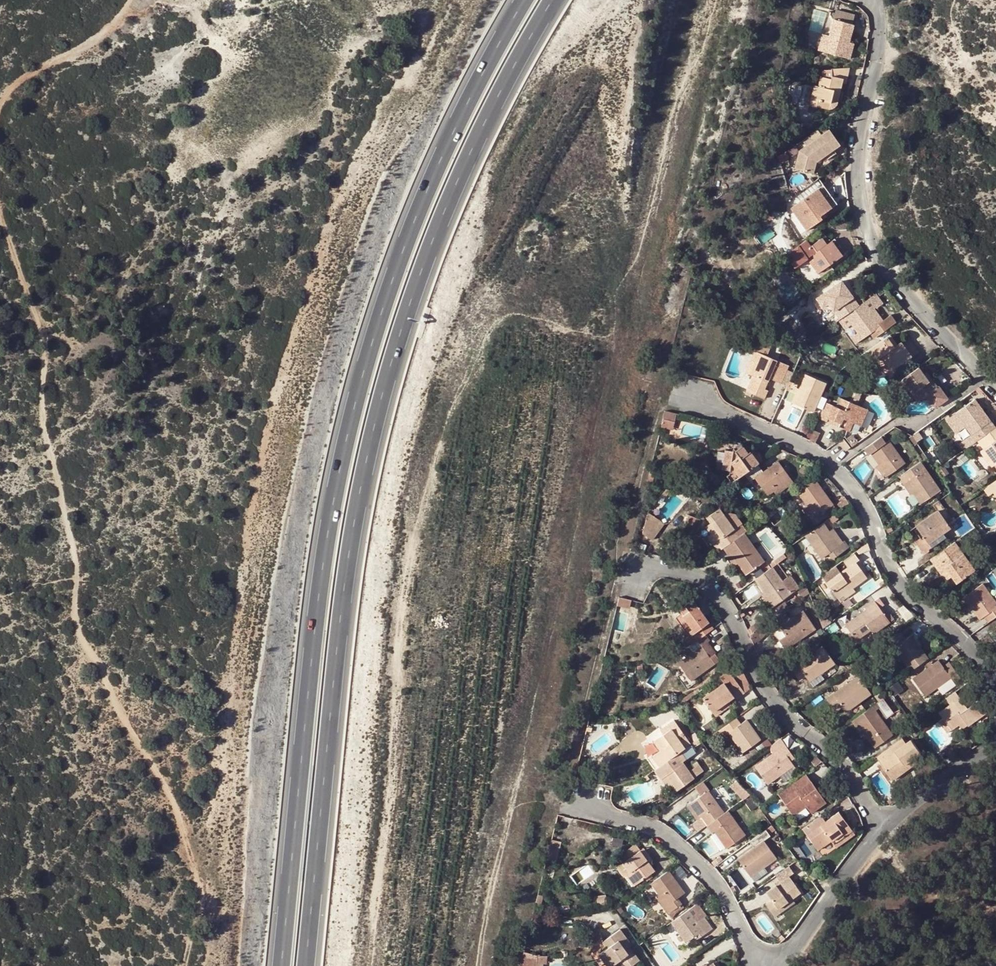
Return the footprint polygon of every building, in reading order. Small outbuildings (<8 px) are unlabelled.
[(834,20),(830,37),(825,53),(846,59),(850,43),(855,25),(834,20)] [(819,52),(825,53),(830,37),(823,35),(819,52)] [(855,44),(850,43),(846,59),(851,60),(855,44)] [(847,69),(823,69),(824,78),(820,77),(818,87),(814,86),(811,99),(822,102),(820,106),(830,108),(831,104),(837,105),(839,99),(842,100),(844,93),(840,92),(843,84),(844,79),(848,80),(847,69)] [(822,102),(811,99),(809,106),(817,109),(817,107),(830,110),(830,108),(820,106),(822,102)] [(806,147),(800,151),(796,169),(813,174),(816,163),(840,145),(829,130),(815,140),(806,147)] [(802,141),(806,147),(815,140),(811,135),(802,141)] [(823,185),(791,209),(807,231),(822,220),(820,216),(832,208),(837,204),(823,185)] [(834,211),(832,208),(820,216),(822,220),(834,211)] [(822,238),(803,253),(808,259),(818,274),(842,256),(831,242),(827,245),(822,238)] [(835,239),(831,242),(842,256),(846,253),(835,239)] [(712,256),(707,259),(711,264),(716,261),(712,256)] [(818,274),(808,259),(802,264),(815,281),(820,277),(818,274)] [(857,307),(850,298),(841,286),(845,283),(849,280),(845,274),(828,287),(832,292),(823,298),(834,313),(839,320),(846,315),(857,307)] [(854,295),(845,283),(841,286),(850,298),(854,295)] [(874,308),(876,307),(877,308),(883,304),(876,294),(864,303),(870,311),(874,308)] [(830,316),(834,313),(823,298),(819,301),(830,316)] [(857,307),(846,315),(856,330),(863,339),(870,334),(881,327),(879,324),(870,311),(864,303),(857,307)] [(881,327),(870,334),(874,339),(897,323),(891,315),(879,324),(881,327)] [(863,339),(856,330),(849,335),(856,344),(863,339)] [(894,347),(898,344),(891,334),(887,337),(894,347)] [(887,337),(868,351),(875,361),(881,357),(892,371),(911,357),(901,342),(898,344),(894,347),(887,337)] [(901,342),(911,357),(919,352),(908,337),(901,342)] [(760,340),(755,351),(767,356),(771,345),(760,340)] [(767,356),(755,351),(751,360),(755,362),(750,374),(753,376),(746,391),(764,399),(768,390),(765,389),(769,379),(773,370),(777,371),(773,380),(782,384),(789,366),(767,356)] [(746,373),(750,374),(755,362),(751,360),(746,373)] [(919,367),(902,379),(909,389),(918,402),(938,387),(927,372),(924,374),(919,367)] [(805,374),(799,389),(801,390),(795,404),(814,412),(826,383),(805,374)] [(902,379),(887,389),(894,399),(909,389),(902,379)] [(791,403),(795,404),(801,390),(799,389),(796,388),(798,385),(792,382),(789,391),(795,394),(791,403)] [(975,399),(971,403),(980,417),(985,413),(975,399)] [(861,406),(850,401),(846,411),(826,403),(819,418),(826,421),(827,418),(841,424),(839,427),(850,432),(854,423),(861,406)] [(995,428),(985,413),(980,417),(971,403),(956,413),(965,427),(976,442),(977,441),(982,437),(995,428)] [(869,410),(861,406),(854,423),(862,426),(869,410)] [(664,412),(660,427),(672,430),(676,414),(664,412)] [(958,432),(965,427),(956,413),(948,419),(958,432)] [(826,421),(839,427),(841,424),(827,418),(826,421)] [(995,428),(982,437),(988,446),(983,449),(995,465),(995,464),(995,428)] [(814,431),(809,441),(814,443),(819,433),(814,431)] [(852,434),(846,439),(851,444),(857,440),(852,434)] [(917,444),(912,436),(908,439),(913,447),(917,444)] [(882,437),(865,449),(871,458),(874,456),(879,464),(888,476),(905,464),(889,441),(886,442),(882,437)] [(982,437),(977,441),(983,449),(988,446),(982,437)] [(845,439),(839,443),(845,451),(850,448),(845,439)] [(725,450),(722,470),(730,471),(729,474),(726,476),(731,483),(744,474),(757,463),(763,459),(759,453),(757,454),(751,448),(744,445),(743,446),(741,443),(733,448),(735,451),(734,452),(725,450)] [(995,465),(983,449),(979,452),(991,468),(995,465)] [(757,463),(744,474),(750,482),(755,478),(765,491),(768,496),(773,492),(790,478),(787,473),(783,468),(778,461),(763,471),(757,463)] [(902,475),(915,493),(922,503),(940,490),(921,462),(902,475)] [(888,476),(879,464),(876,466),(885,478),(888,476)] [(813,472),(803,466),(799,472),(809,478),(813,472)] [(944,466),(938,470),(943,477),(949,473),(944,466)] [(902,475),(899,477),(911,495),(915,493),(902,475)] [(755,478),(750,482),(760,495),(765,491),(755,478)] [(790,478),(773,492),(776,495),(793,482),(790,478)] [(813,478),(796,490),(811,510),(806,513),(815,526),(820,522),(816,517),(833,505),(813,478)] [(984,489),(989,496),(995,491),(995,480),(984,489)] [(913,528),(920,538),(921,539),(924,537),(931,547),(946,537),(944,534),(951,529),(940,513),(944,510),(939,502),(934,505),(938,510),(913,528)] [(711,534),(722,549),(724,547),(744,533),(746,531),(735,514),(725,513),(723,514),(719,508),(708,516),(712,522),(710,524),(706,527),(711,534)] [(940,513),(951,529),(956,525),(954,522),(951,518),(945,509),(944,510),(940,513)] [(699,518),(688,514),(684,524),(695,528),(699,518)] [(839,519),(835,514),(829,519),(833,523),(839,519)] [(829,531),(823,523),(806,536),(822,559),(829,554),(833,559),(849,548),(844,541),(843,542),(839,545),(829,531)] [(839,545),(843,542),(833,528),(829,531),(839,545)] [(744,533),(724,547),(729,554),(731,552),(738,562),(747,574),(764,562),(744,533)] [(718,552),(722,549),(711,534),(707,536),(718,552)] [(928,550),(931,547),(924,537),(921,539),(920,538),(916,541),(926,555),(929,552),(928,550)] [(955,542),(958,546),(963,543),(960,538),(955,542)] [(955,542),(931,559),(941,574),(947,570),(952,576),(957,583),(975,571),(958,546),(955,542)] [(731,552),(729,554),(726,556),(733,566),(738,562),(731,552)] [(772,567),(786,557),(784,553),(773,561),(774,562),(770,564),(772,567)] [(855,553),(843,561),(848,568),(827,583),(838,598),(852,588),(867,578),(856,562),(859,560),(855,553)] [(783,581),(772,567),(756,579),(765,591),(774,605),(799,587),(791,576),(783,581)] [(995,591),(995,568),(984,574),(993,592),(995,591)] [(947,570),(941,574),(946,581),(952,576),(947,570)] [(989,622),(995,617),(995,602),(983,583),(965,597),(980,619),(985,616),(989,622)] [(852,588),(838,598),(840,602),(855,591),(852,588)] [(774,605),(765,591),(761,594),(771,608),(774,605)] [(631,601),(619,597),(617,606),(629,609),(631,601)] [(690,645),(702,636),(713,628),(704,615),(700,610),(693,600),(679,610),(683,615),(682,616),(692,630),(689,632),(691,635),(685,638),(690,645)] [(787,601),(777,604),(780,611),(789,607),(787,601)] [(865,608),(866,610),(869,613),(863,617),(860,614),(845,625),(857,641),(871,631),(874,633),(890,622),(875,601),(865,608)] [(785,610),(767,623),(771,628),(777,624),(788,615),(785,610)] [(791,619),(780,628),(786,636),(779,641),(786,650),(815,628),(803,611),(791,619)] [(791,619),(788,615),(777,624),(780,628),(791,619)] [(679,618),(689,632),(692,630),(682,616),(679,618)] [(761,628),(763,626),(758,621),(750,627),(750,628),(751,628),(754,633),(761,628)] [(761,628),(754,633),(750,636),(756,644),(767,633),(761,628)] [(911,671),(928,659),(911,635),(906,639),(902,634),(887,645),(891,651),(896,647),(903,658),(902,659),(911,671)] [(701,647),(705,644),(707,643),(702,636),(690,645),(683,651),(688,656),(678,663),(691,681),(719,660),(715,654),(713,655),(710,657),(701,647)] [(710,657),(713,655),(705,644),(701,647),(710,657)] [(822,645),(790,668),(799,680),(805,675),(812,686),(824,678),(820,673),(834,662),(822,645)] [(736,659),(725,666),(729,670),(739,663),(736,659)] [(925,696),(936,688),(952,677),(954,681),(955,682),(961,678),(949,662),(943,666),(939,660),(931,666),(928,668),(913,679),(925,696)] [(729,670),(744,693),(751,687),(746,678),(739,663),(729,670)] [(729,670),(719,677),(724,683),(702,698),(712,712),(728,700),(733,696),(735,699),(744,693),(729,670)] [(858,676),(827,698),(836,711),(842,707),(845,711),(861,699),(862,700),(871,694),(858,676)] [(938,692),(954,681),(952,677),(936,688),(938,692)] [(956,692),(946,699),(950,704),(938,712),(943,719),(951,731),(959,725),(965,721),(968,726),(975,721),(973,718),(984,710),(978,701),(968,708),(956,692)] [(677,693),(668,693),(669,703),(677,703),(677,693)] [(877,704),(879,708),(887,718),(894,713),(884,698),(877,704)] [(728,700),(712,712),(716,717),(731,705),(728,700)] [(879,708),(877,704),(852,721),(856,727),(877,712),(876,711),(879,708)] [(973,718),(975,721),(986,713),(984,710),(973,718)] [(877,712),(856,727),(865,740),(868,737),(875,748),(893,735),(877,712)] [(737,718),(732,721),(736,727),(741,723),(737,718)] [(732,721),(719,731),(723,737),(729,733),(743,752),(761,739),(746,719),(741,723),(736,727),(732,721)] [(951,731),(943,719),(939,722),(947,733),(951,731)] [(670,759),(680,751),(690,744),(691,744),(674,720),(659,730),(663,735),(654,741),(658,748),(663,745),(665,748),(660,751),(652,757),(659,767),(670,759)] [(965,721),(959,725),(962,730),(968,726),(965,721)] [(904,737),(877,756),(882,763),(894,780),(910,768),(907,765),(916,758),(922,754),(911,739),(908,742),(904,737)] [(702,742),(699,738),(691,744),(690,744),(693,749),(702,742)] [(781,739),(769,748),(773,754),(755,766),(768,784),(794,765),(791,761),(782,748),(786,745),(781,739)] [(696,752),(693,749),(690,744),(680,751),(686,759),(696,752)] [(782,748),(791,761),(795,758),(786,745),(782,748)] [(686,759),(680,751),(670,759),(659,767),(654,770),(661,780),(662,779),(667,775),(678,790),(695,778),(683,762),(686,759)] [(907,765),(910,768),(919,762),(916,758),(907,765)] [(894,780),(882,763),(879,765),(890,782),(894,780)] [(796,790),(811,780),(806,774),(791,784),(796,790)] [(667,775),(662,779),(673,794),(678,790),(667,775)] [(785,789),(778,794),(789,810),(802,800),(806,806),(812,813),(827,803),(811,780),(796,790),(791,784),(785,789)] [(705,781),(697,786),(702,794),(710,789),(705,781)] [(742,800),(743,799),(750,795),(737,782),(730,787),(742,800)] [(702,818),(707,825),(724,813),(708,791),(691,803),(702,818)] [(742,800),(736,804),(741,812),(748,806),(743,799),(742,800)] [(802,800),(789,810),(793,815),(806,806),(802,800)] [(698,820),(702,818),(691,803),(687,805),(698,820)] [(724,813),(707,825),(713,833),(715,831),(727,848),(745,835),(727,811),(724,813)] [(821,816),(802,829),(814,846),(821,841),(825,846),(831,841),(834,845),(853,831),(839,811),(825,821),(821,816)] [(775,830),(772,825),(766,830),(769,834),(775,830)] [(769,834),(766,830),(749,842),(754,848),(737,860),(750,877),(751,876),(764,867),(776,858),(764,840),(770,836),(769,834)] [(853,831),(834,845),(836,848),(855,835),(853,831)] [(821,841),(814,846),(818,851),(825,846),(821,841)] [(625,861),(623,863),(637,883),(645,878),(650,874),(654,871),(648,862),(640,850),(635,844),(620,855),(625,861)] [(644,848),(640,850),(648,862),(652,859),(644,848)] [(796,860),(788,866),(791,869),(799,864),(796,860)] [(634,886),(637,883),(623,863),(616,867),(623,877),(626,875),(634,886)] [(788,866),(775,875),(778,879),(780,881),(775,885),(766,892),(771,899),(765,903),(774,917),(781,912),(778,908),(791,899),(800,892),(789,876),(794,873),(791,869),(788,866)] [(771,878),(764,867),(751,876),(758,887),(771,878)] [(818,868),(809,874),(813,880),(822,874),(818,868)] [(684,893),(668,871),(651,883),(659,894),(666,904),(663,906),(668,913),(681,904),(677,898),(684,893)] [(666,904),(659,894),(656,896),(663,906),(666,904)] [(778,908),(781,912),(794,903),(791,899),(778,908)] [(681,904),(668,913),(672,918),(676,912),(683,907),(681,904)] [(569,905),(558,906),(559,913),(570,912),(569,905)] [(688,910),(671,922),(679,932),(686,942),(694,936),(697,934),(700,938),(712,929),(704,917),(698,922),(695,918),(688,910)] [(698,922),(704,917),(701,913),(695,918),(698,922)] [(581,932),(586,947),(602,942),(598,927),(581,932)] [(623,965),(631,965),(639,960),(632,950),(628,953),(623,946),(627,943),(630,941),(621,929),(602,942),(607,948),(603,951),(607,956),(603,959),(608,965),(610,965),(620,959),(624,963),(622,964),(623,965)] [(686,942),(679,932),(676,934),(683,944),(686,942)] [(632,950),(627,943),(623,946),(628,953),(632,950)] [(599,954),(603,959),(607,956),(603,951),(599,954)]
